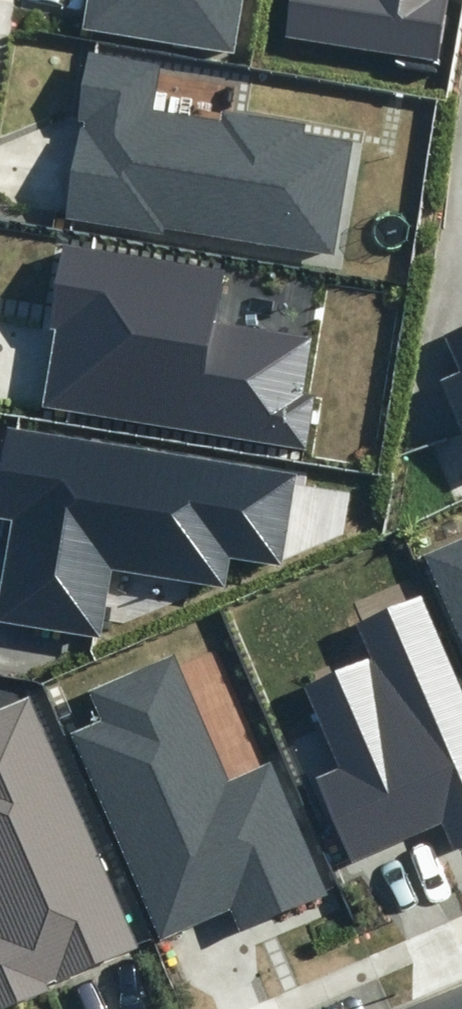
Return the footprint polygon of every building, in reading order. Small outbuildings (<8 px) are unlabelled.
[(242,0),(89,0),(85,28),(234,52),(242,0)] [(283,38),(440,63),(450,0),(289,0),(283,38)] [(163,228),(336,257),(356,140),(306,131),(307,123),(223,109),(221,120),(154,109),(161,65),(89,53),(78,120),(81,121),(65,217),(162,233),(163,228)] [(224,272),(62,244),(47,327),(56,329),(43,406),(306,452),(316,396),(303,394),(313,338),(215,321),(224,272)] [(461,432),(461,328),(444,335),(459,371),(439,379),(461,432)] [(297,473),(7,427),(0,469),(0,520),(13,522),(0,602),(0,620),(100,636),(110,569),(227,588),(231,557),(282,565),(297,473)] [(425,556),(461,643),(461,540),(425,556)] [(315,777),(352,861),(442,823),(454,850),(461,847),(461,693),(422,596),(355,624),(370,658),(304,686),(339,767),(315,777)] [(228,781),(174,656),(88,692),(101,722),(70,735),(159,939),(229,909),(239,931),(326,893),(270,763),(228,781)] [(27,698),(0,709),(0,1007),(136,948),(27,698)]
